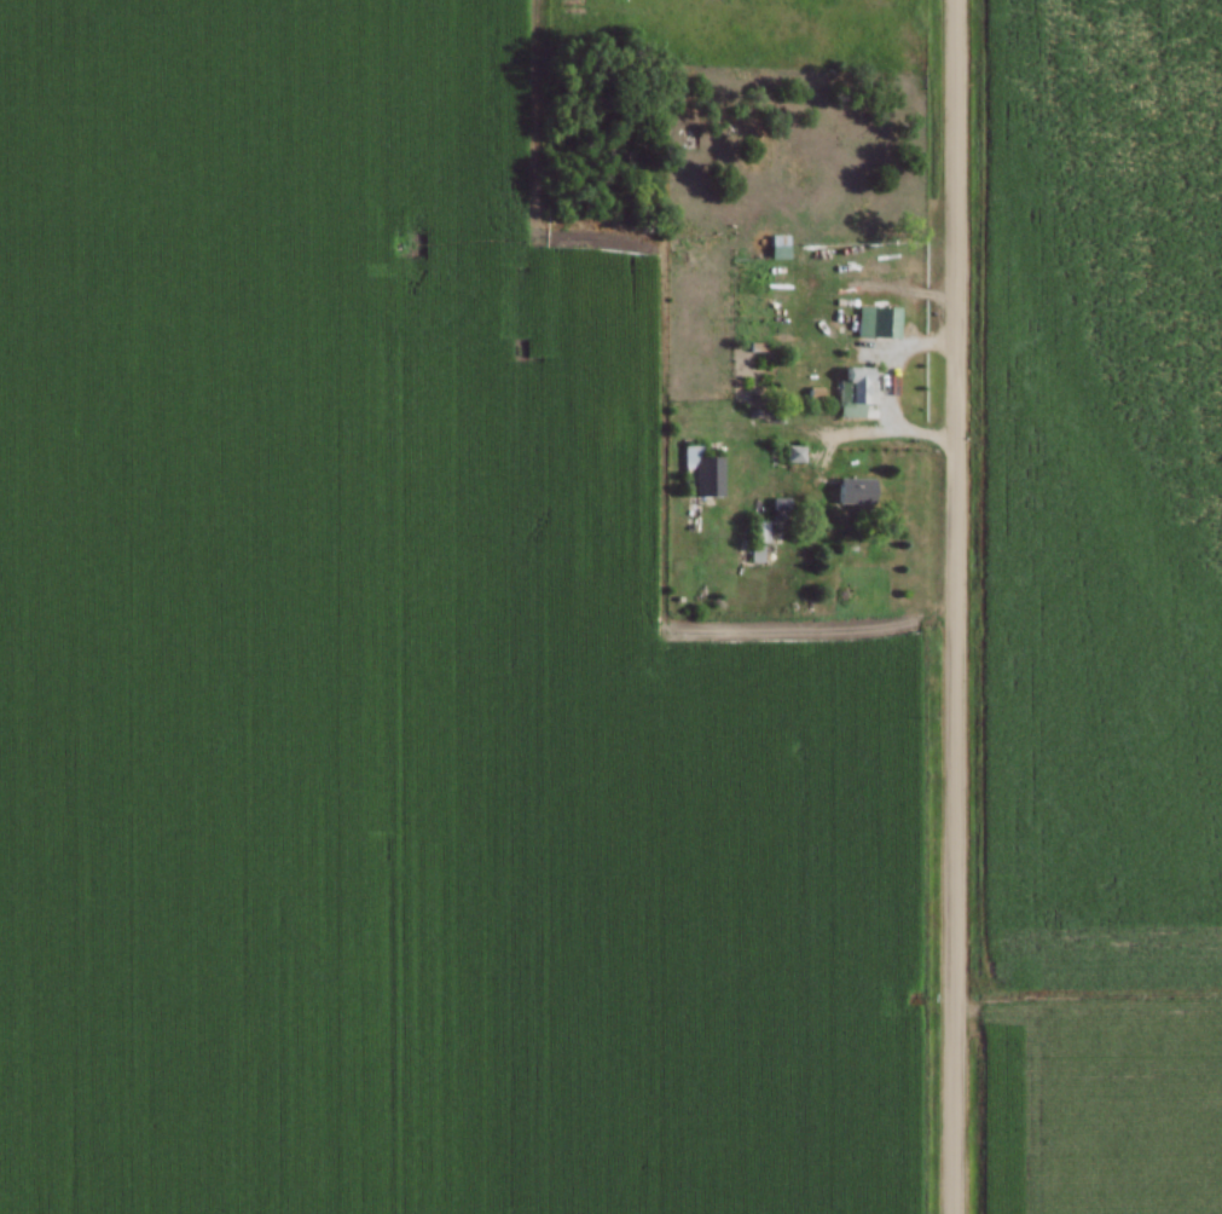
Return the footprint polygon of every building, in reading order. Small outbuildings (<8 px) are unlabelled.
[(770,236),(787,236),(787,247),(769,245),(770,236)] [(871,307),(898,306),(899,339),(873,339),(871,307)] [(847,375),(871,375),(871,404),(838,404),(838,378),(847,378),(847,375)] [(716,403),(732,401),(732,414),(717,414),(716,403)] [(770,445),(782,445),(782,467),(771,467),(770,445)] [(682,446),(683,499),(723,498),(722,457),(703,457),(702,446),(682,446)] [(784,446),(803,446),(804,462),(786,462),(784,446)] [(835,476),(875,478),(874,501),(835,499),(835,476)] [(752,522),(766,521),(768,542),(752,542),(752,522)] [(751,545),(760,545),(761,562),(751,562),(751,545)]
